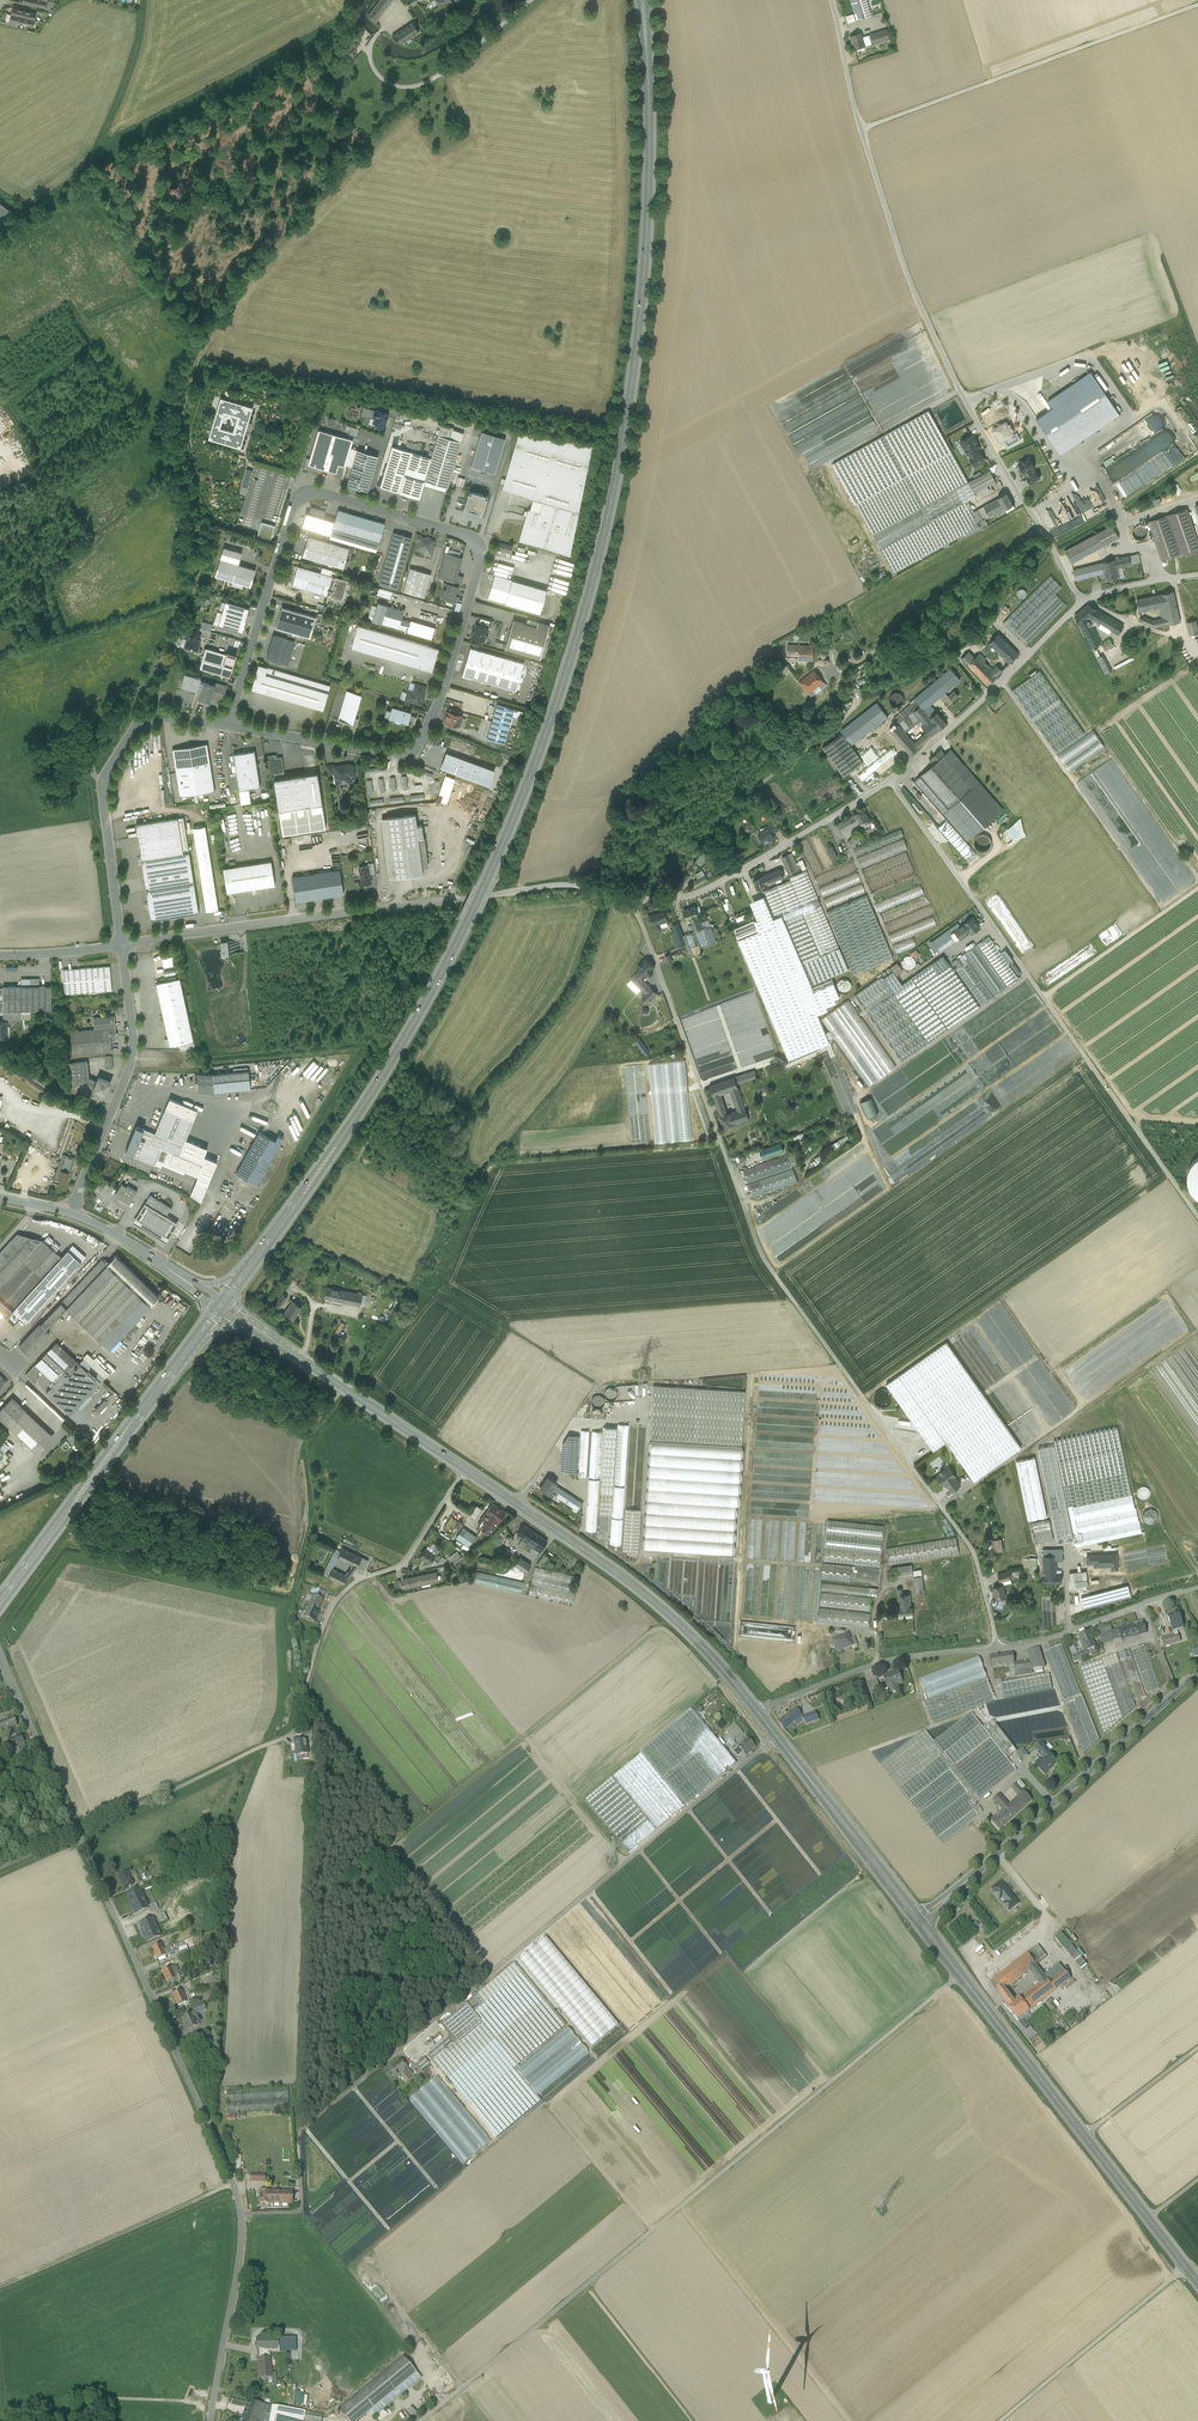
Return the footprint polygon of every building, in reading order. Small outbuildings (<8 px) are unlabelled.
[(42,0),(35,0),(34,5),(45,8),(47,1),(42,0)] [(368,16),(375,22),(392,0),(380,0),(368,16)] [(857,23),(873,19),(867,0),(850,0),(857,23)] [(18,9),(13,8),(11,15),(23,17),(25,11),(18,9)] [(26,11),(25,11),(23,17),(35,20),(36,13),(26,11)] [(856,21),(854,14),(847,16),(849,23),(856,21)] [(23,17),(11,15),(10,22),(21,24),(23,17)] [(35,20),(23,17),(21,24),(22,24),(33,27),(35,20)] [(412,23),(392,37),(401,44),(419,32),(412,23)] [(887,30),(870,35),(873,44),(890,39),(887,30)] [(861,33),(851,36),(855,50),(865,47),(862,38),(861,33)] [(865,47),(873,44),(870,35),(862,38),(865,47)] [(340,50),(333,55),(336,59),(343,53),(340,50)] [(0,204),(0,218),(10,211),(0,204)] [(1061,453),(1117,415),(1090,376),(1051,402),(1056,409),(1039,421),(1061,453)] [(250,430),(251,427),(250,426),(247,425),(253,407),(220,397),(208,438),(240,448),(246,430),(249,431),(250,430)] [(375,410),(365,407),(363,407),(360,414),(361,416),(369,418),(371,417),(373,418),(375,410)] [(398,409),(390,408),(388,413),(389,413),(388,415),(396,417),(398,409)] [(388,413),(380,410),(379,411),(375,410),(373,418),(375,418),(373,423),(378,424),(378,425),(379,427),(381,427),(382,427),(382,425),(385,426),(388,415),(389,413),(388,413)] [(929,411),(832,464),(855,505),(951,451),(929,411)] [(1144,420),(1100,448),(1101,463),(1097,465),(1106,465),(1110,462),(1110,453),(1106,450),(1114,450),(1115,450),(1116,448),(1121,448),(1121,446),(1128,452),(1126,455),(1126,458),(1115,465),(1118,468),(1123,468),(1127,473),(1154,456),(1157,459),(1157,460),(1160,460),(1159,458),(1156,454),(1175,441),(1169,432),(1164,427),(1155,433),(1149,423),(1144,420)] [(349,430),(348,434),(357,437),(360,428),(351,426),(349,430)] [(416,453),(392,446),(380,487),(419,498),(424,481),(425,481),(424,485),(445,491),(446,487),(447,488),(464,432),(441,426),(431,458),(424,456),(416,453)] [(353,440),(318,430),(310,459),(306,458),(303,468),(320,473),(322,468),(336,473),(339,464),(345,466),(353,440)] [(472,467),(494,473),(504,439),(482,432),(472,467)] [(592,446),(519,433),(502,491),(533,500),(530,510),(528,510),(519,540),(570,556),(592,446)] [(969,436),(967,437),(967,439),(961,442),(964,448),(965,448),(971,458),(978,454),(976,450),(980,448),(976,442),(977,442),(975,439),(974,439),(972,436),(971,437),(969,436)] [(378,456),(357,450),(347,485),(368,491),(378,456)] [(951,451),(855,505),(880,550),(893,574),(965,533),(981,524),(974,511),(968,501),(976,496),(974,493),(968,482),(951,451)] [(971,458),(970,459),(974,466),(985,460),(981,453),(978,454),(971,458)] [(1030,457),(1029,458),(1027,457),(1025,459),(1025,460),(1019,464),(1024,473),(1026,476),(1035,471),(1033,468),(1035,467),(1030,457)] [(1135,490),(1174,465),(1169,458),(1165,460),(1164,459),(1156,464),(1155,462),(1134,475),(1136,480),(1131,483),(1135,490)] [(253,470),(247,469),(242,486),(247,488),(253,470)] [(990,470),(968,482),(974,493),(996,481),(990,470)] [(1026,476),(1030,483),(1040,477),(1036,471),(1035,471),(1026,476)] [(456,485),(462,487),(465,479),(458,477),(456,485)] [(1111,487),(1042,524),(1054,543),(1120,507),(1122,505),(1111,487)] [(488,496),(469,490),(463,509),(470,511),(470,510),(476,512),(476,513),(482,515),(488,496)] [(1006,493),(998,497),(1004,508),(1005,509),(1013,505),(1006,493)] [(998,498),(984,506),(989,516),(989,517),(1004,508),(998,498)] [(984,506),(974,511),(981,524),(965,533),(967,536),(979,529),(978,528),(988,523),(985,518),(989,516),(984,506)] [(1004,508),(989,517),(991,521),(1007,512),(1005,509),(1004,508)] [(1167,515),(1180,554),(1197,548),(1197,541),(1186,508),(1167,515)] [(385,523),(338,510),(333,527),(379,541),(385,523)] [(1167,515),(1148,521),(1162,561),(1180,554),(1167,515)] [(275,526),(262,522),(257,537),(270,541),(275,526)] [(1141,541),(1149,531),(1139,523),(1131,533),(1141,541)] [(1113,525),(1097,533),(1104,545),(1119,537),(1113,525)] [(379,541),(333,527),(330,535),(377,549),(379,541)] [(397,533),(382,585),(396,589),(411,537),(397,533)] [(1104,545),(1097,533),(1065,551),(1072,563),(1104,545)] [(337,545),(308,536),(303,556),(331,565),(343,568),(349,548),(337,544),(337,545)] [(421,537),(420,537),(418,541),(416,549),(430,553),(434,541),(421,537)] [(328,538),(328,541),(348,547),(348,544),(328,538)] [(513,546),(498,542),(496,548),(511,553),(513,546)] [(460,552),(448,549),(449,546),(446,545),(444,551),(459,555),(460,552)] [(242,552),(224,547),(221,559),(238,564),(242,552)] [(462,558),(445,553),(438,577),(451,581),(455,582),(458,575),(462,558)] [(1138,554),(1129,556),(1131,564),(1141,562),(1138,554)] [(1124,557),(1102,562),(1105,572),(1117,569),(1117,568),(1131,564),(1129,556),(1128,556),(1128,555),(1124,556),(1124,557)] [(238,564),(221,559),(215,576),(232,581),(238,564)] [(1102,562),(1073,570),(1076,580),(1105,573),(1105,572),(1102,562)] [(238,564),(232,581),(250,586),(255,569),(238,564)] [(320,573),(298,566),(292,586),(326,596),(327,595),(332,578),(332,577),(331,576),(333,571),(322,568),(320,573)] [(431,574),(410,568),(403,591),(424,597),(431,574)] [(1117,569),(1105,572),(1105,573),(1107,582),(1120,578),(1118,571),(1117,569)] [(1118,571),(1120,578),(1127,577),(1125,569),(1118,571)] [(884,570),(874,576),(878,582),(888,576),(884,570)] [(512,580),(495,575),(488,598),(505,603),(512,580)] [(1050,576),(1003,624),(1014,635),(1055,595),(1054,594),(1061,587),(1050,576)] [(348,581),(335,578),(335,579),(332,578),(327,595),(330,596),(330,597),(342,601),(348,581)] [(546,590),(512,580),(505,603),(540,613),(546,590)] [(455,582),(451,581),(451,584),(448,583),(446,590),(444,589),(442,596),(447,598),(447,600),(455,602),(461,584),(455,582)] [(1174,591),(1161,594),(1164,606),(1168,624),(1180,622),(1174,591)] [(1161,594),(1147,597),(1150,609),(1160,607),(1164,606),(1161,594)] [(1055,595),(1014,635),(1025,647),(1066,606),(1055,595)] [(1147,597),(1137,599),(1139,611),(1150,609),(1147,597)] [(249,609),(225,602),(222,613),(218,625),(242,632),(249,609)] [(378,603),(377,603),(378,603),(377,606),(372,605),(369,616),(374,617),(373,621),(372,621),(373,621),(381,623),(381,624),(387,606),(387,605),(386,605),(378,603)] [(1088,605),(1075,616),(1086,637),(1095,633),(1091,625),(1089,620),(1095,609),(1088,605)] [(404,611),(387,606),(381,623),(387,625),(393,627),(398,628),(399,628),(407,631),(408,631),(407,631),(410,622),(410,621),(402,619),(404,611)] [(282,607),(276,628),(310,638),(316,617),(282,607)] [(1114,620),(1095,609),(1089,620),(1091,625),(1097,628),(1098,625),(1100,626),(1101,624),(1109,629),(1114,620)] [(492,620),(479,616),(478,622),(479,622),(487,625),(490,625),(492,620)] [(1151,619),(1145,616),(1141,618),(1142,622),(1149,624),(1151,619)] [(1162,618),(1153,620),(1151,619),(1149,624),(1155,627),(1164,625),(1162,618)] [(434,627),(411,620),(410,622),(407,631),(408,631),(407,632),(431,639),(434,627)] [(536,626),(514,620),(513,620),(512,625),(511,625),(511,626),(510,631),(516,633),(511,650),(540,659),(549,625),(538,622),(536,626)] [(1123,625),(1114,620),(1109,629),(1118,634),(1123,625)] [(1187,622),(1190,635),(1197,633),(1197,630),(1196,620),(1187,622)] [(202,622),(200,628),(211,632),(213,625),(202,622)] [(487,625),(479,622),(478,624),(476,624),(475,629),(473,628),(472,633),(473,633),(472,638),(484,641),(485,636),(487,637),(488,633),(486,632),(488,627),(487,627),(487,625)] [(438,649),(358,625),(351,649),(432,672),(438,649)] [(201,633),(200,636),(208,638),(211,632),(200,628),(199,632),(201,633)] [(199,632),(192,630),(190,635),(188,634),(187,640),(188,641),(187,646),(191,647),(191,649),(198,651),(200,643),(198,643),(200,636),(201,633),(199,632)] [(510,631),(510,632),(508,637),(507,643),(506,643),(505,648),(505,649),(511,650),(511,651),(511,650),(516,633),(510,631)] [(1095,633),(1086,637),(1092,648),(1101,643),(1095,633)] [(1009,645),(998,634),(986,646),(989,650),(993,647),(1001,655),(1006,650),(1005,649),(1009,645)] [(294,641),(274,635),(267,658),(287,664),(294,641)] [(1110,639),(1101,644),(1104,650),(1114,646),(1110,639)] [(971,643),(968,645),(968,646),(958,654),(961,659),(968,652),(969,653),(971,650),(975,648),(971,643)] [(814,646),(788,644),(787,659),(813,660),(814,646)] [(1018,654),(1009,645),(1005,649),(1006,650),(1001,655),(1009,663),(1018,654)] [(524,663),(470,647),(462,675),(516,690),(524,663)] [(227,654),(206,648),(205,649),(205,650),(204,654),(203,654),(203,655),(199,669),(229,678),(235,659),(226,656),(227,654)] [(968,652),(961,659),(967,665),(974,658),(969,653),(968,652)] [(981,658),(978,655),(974,658),(967,665),(987,685),(998,675),(992,670),(981,658)] [(1107,665),(1103,656),(1097,658),(1105,673),(1110,670),(1107,665)] [(330,686),(258,664),(251,689),(323,710),(330,686)] [(1002,670),(997,665),(992,670),(998,675),(1002,670)] [(823,674),(817,667),(814,670),(819,676),(823,674)] [(939,678),(949,689),(960,680),(950,668),(939,678)] [(814,670),(799,682),(809,693),(824,682),(820,678),(819,676),(814,670)] [(1084,734),(1040,671),(1012,691),(1056,754),(1084,734)] [(201,677),(185,673),(181,685),(197,690),(201,691),(204,682),(200,681),(201,677)] [(949,689),(939,678),(915,698),(921,706),(925,710),(931,705),(949,689)] [(214,685),(204,682),(201,691),(199,698),(209,701),(211,696),(214,685)] [(824,682),(809,693),(812,696),(826,685),(824,682)] [(219,687),(214,685),(211,696),(223,699),(227,686),(220,684),(219,687)] [(426,687),(415,684),(413,692),(411,693),(407,692),(405,700),(420,705),(426,687)] [(360,694),(348,691),(339,720),(343,721),(352,724),(353,718),(360,694)] [(954,691),(949,697),(953,701),(959,696),(954,691)] [(901,693),(890,694),(891,702),(894,702),(895,706),(903,705),(901,693)] [(911,704),(894,718),(899,724),(914,712),(921,706),(915,698),(910,702),(911,704)] [(877,703),(858,717),(869,732),(888,717),(877,703)] [(514,708),(497,704),(492,721),(509,726),(512,716),(514,710),(514,708)] [(937,712),(931,705),(925,710),(931,717),(937,712)] [(925,710),(921,706),(914,712),(921,720),(924,723),(921,726),(931,737),(940,729),(930,718),(931,717),(925,710)] [(397,710),(392,708),(391,711),(386,710),(384,719),(391,721),(392,716),(406,720),(408,721),(410,715),(410,713),(403,711),(403,709),(397,708),(397,710)] [(514,710),(512,716),(521,719),(523,713),(514,710)] [(459,715),(448,712),(447,713),(445,721),(446,722),(453,724),(453,725),(456,726),(457,726),(458,726),(461,716),(459,715)] [(921,720),(914,712),(899,724),(906,733),(921,720)] [(946,724),(937,712),(931,717),(930,718),(940,729),(946,724)] [(416,717),(410,715),(408,721),(406,720),(405,724),(414,727),(416,717)] [(869,732),(858,717),(844,729),(845,731),(855,743),(869,732)] [(352,724),(343,721),(341,729),(344,731),(344,733),(349,734),(349,733),(354,734),(358,719),(353,718),(352,724)] [(509,726),(492,721),(487,738),(504,743),(509,726)] [(899,724),(890,732),(910,755),(919,747),(915,743),(906,733),(899,724)] [(855,743),(845,731),(842,733),(851,746),(855,743)] [(1092,731),(1057,755),(1070,773),(1105,748),(1092,731)] [(851,746),(842,733),(823,748),(844,776),(863,762),(851,746)] [(881,754),(862,769),(872,782),(903,759),(884,735),(873,743),(881,754)] [(923,736),(915,743),(919,747),(927,741),(923,736)] [(207,744),(172,749),(179,797),(215,791),(207,744)] [(941,750),(930,760),(933,764),(945,754),(941,750)] [(254,751),(233,754),(239,790),(260,787),(254,751)] [(494,770),(446,753),(441,767),(489,785),(494,770)] [(933,764),(915,780),(944,812),(968,841),(1003,811),(978,782),(973,787),(945,754),(933,764)] [(282,757),(275,758),(274,755),(267,756),(270,774),(274,773),(275,779),(285,778),(282,757)] [(333,764),(326,766),(327,775),(335,774),(333,764)] [(349,764),(334,766),(334,764),(333,764),(335,774),(335,778),(339,778),(340,783),(351,782),(351,777),(354,776),(354,774),(355,774),(354,766),(353,767),(352,764),(349,765),(349,764)] [(418,774),(431,779),(433,774),(420,769),(418,774)] [(317,773),(305,775),(310,806),(322,804),(317,773)] [(275,779),(274,779),(279,811),(310,806),(305,775),(285,778),(275,779)] [(455,779),(445,775),(439,794),(443,796),(448,798),(455,779)] [(434,780),(430,793),(434,794),(439,781),(434,780)] [(310,806),(279,811),(282,835),(326,828),(322,804),(310,806)] [(863,809),(854,814),(859,824),(860,824),(869,819),(863,809)] [(415,814),(385,818),(393,877),(423,874),(422,868),(427,867),(424,837),(423,837),(422,825),(417,826),(415,814)] [(854,815),(838,824),(843,833),(859,824),(854,815)] [(183,817),(136,825),(151,920),(199,913),(183,817)] [(779,828),(775,821),(771,823),(775,830),(779,828)] [(775,830),(771,823),(766,826),(767,829),(758,833),(764,843),(765,843),(770,841),(769,840),(775,837),(772,833),(773,831),(775,830)] [(902,829),(853,849),(856,856),(904,837),(902,829)] [(864,832),(858,834),(858,836),(862,843),(862,844),(868,841),(864,832)] [(822,833),(813,838),(826,870),(836,866),(822,833)] [(858,836),(849,840),(852,847),(862,843),(858,836)] [(811,838),(801,842),(815,875),(824,871),(811,838)] [(904,838),(857,858),(861,869),(907,850),(904,838)] [(906,852),(862,870),(871,891),(915,872),(906,852)] [(789,854),(782,857),(789,875),(796,872),(791,861),(789,854)] [(807,869),(801,856),(797,857),(803,871),(807,869)] [(271,861),(223,869),(227,892),(275,885),(271,861)] [(853,862),(816,878),(819,886),(856,871),(853,862)] [(368,866),(359,867),(362,884),(371,882),(369,874),(368,866)] [(752,877),(765,874),(763,866),(750,870),(752,877)] [(779,869),(763,876),(767,884),(776,880),(777,883),(782,881),(781,878),(783,877),(779,869)] [(340,870),(292,878),(296,901),(343,894),(340,870)] [(839,948),(807,870),(790,877),(791,880),(763,892),(774,918),(773,918),(776,924),(771,926),(790,969),(794,967),(839,948)] [(857,873),(820,889),(824,898),(861,882),(857,873)] [(705,875),(694,881),(696,886),(708,880),(705,875)] [(916,875),(872,894),(876,904),(920,886),(916,875)] [(763,876),(754,880),(758,890),(767,886),(767,884),(763,876)] [(862,885),(825,900),(829,910),(866,894),(862,885)] [(920,886),(876,904),(881,914),(924,895),(920,886)] [(867,895),(827,912),(853,976),(893,959),(867,895)] [(924,895),(881,914),(885,924),(929,906),(924,895)] [(695,906),(683,910),(687,920),(689,919),(698,916),(698,915),(702,914),(699,906),(695,907),(695,906)] [(929,906),(885,924),(889,935),(933,917),(929,906)] [(656,914),(656,913),(649,915),(652,926),(653,926),(655,932),(661,930),(659,924),(668,921),(665,911),(656,914)] [(698,916),(689,919),(694,932),(695,931),(703,928),(701,923),(698,916)] [(933,917),(889,935),(894,945),(913,937),(938,927),(933,917)] [(972,917),(964,923),(965,924),(961,926),(966,933),(969,930),(972,934),(980,927),(972,917)] [(703,928),(695,931),(700,943),(701,947),(717,941),(709,920),(707,921),(709,926),(703,928)] [(754,920),(734,929),(738,940),(759,931),(754,920)] [(683,936),(678,923),(672,925),(675,932),(680,947),(686,944),(683,936)] [(953,926),(940,935),(947,946),(966,933),(961,926),(961,927),(956,930),(953,926)] [(738,940),(757,983),(786,971),(767,927),(759,931),(738,940)] [(694,932),(683,936),(686,944),(687,948),(688,948),(691,957),(694,956),(691,947),(696,946),(696,944),(700,943),(695,931),(694,932)] [(680,947),(675,932),(671,933),(677,948),(680,947)] [(947,946),(940,935),(933,940),(940,951),(947,946)] [(1020,979),(990,936),(978,944),(1009,987),(1020,979)] [(913,937),(894,945),(897,953),(916,945),(913,937)] [(227,941),(220,942),(221,949),(220,949),(221,956),(229,955),(227,941)] [(937,950),(932,942),(929,944),(934,952),(937,950)] [(696,946),(691,947),(694,956),(702,953),(699,945),(696,946)] [(1007,988),(976,945),(965,953),(995,996),(1007,988)] [(839,948),(794,967),(797,974),(804,989),(803,989),(849,970),(839,948)] [(913,957),(919,955),(916,949),(910,952),(913,957)] [(963,954),(952,962),(955,967),(953,968),(954,969),(956,968),(957,970),(968,962),(963,954)] [(906,971),(916,966),(911,955),(900,960),(906,971)] [(172,956),(161,957),(163,967),(173,965),(172,956)] [(943,956),(902,984),(899,980),(893,972),(884,978),(882,976),(854,996),(901,1063),(980,1008),(943,956)] [(654,966),(647,958),(638,967),(640,970),(632,979),(639,986),(644,981),(642,979),(654,966)] [(994,998),(968,962),(957,970),(982,1006),(994,998)] [(110,966),(63,970),(65,994),(112,990),(110,966)] [(797,974),(758,991),(764,1005),(803,989),(804,989),(797,974)] [(193,1041),(179,978),(156,983),(170,1046),(179,1044),(193,1041)] [(21,979),(21,987),(3,987),(3,988),(0,988),(0,1011),(3,1011),(19,1011),(51,1011),(51,986),(39,986),(39,979),(21,979)] [(838,979),(837,990),(849,991),(850,980),(838,979)] [(644,981),(639,986),(645,992),(650,986),(644,981)] [(762,1031),(769,1035),(756,993),(755,993),(720,1004),(721,1008),(725,1008),(727,1014),(726,1015),(731,1015),(735,1008),(738,1016),(738,1012),(743,1010),(745,1016),(743,1021),(739,1021),(741,1019),(739,1012),(739,1026),(739,1027),(741,1025),(749,1025),(749,1028),(751,1031),(750,1025),(753,1025),(753,1026),(760,1026),(762,1031)] [(896,1067),(849,1000),(821,1020),(868,1086),(896,1067)] [(115,1016),(93,1018),(94,1030),(70,1032),(72,1056),(111,1053),(110,1041),(116,1040),(115,1016)] [(640,1038),(636,1041),(641,1049),(645,1046),(640,1038)] [(193,1041),(179,1044),(180,1050),(195,1051),(193,1041)] [(650,1053),(645,1046),(641,1049),(645,1056),(650,1053)] [(87,1062),(70,1063),(71,1072),(72,1087),(91,1095),(97,1082),(89,1079),(87,1062)] [(295,1067),(292,1065),(281,1076),(284,1078),(288,1074),(290,1077),(300,1066),(298,1064),(295,1067)] [(249,1070),(213,1074),(215,1092),(250,1088),(249,1070)] [(755,1071),(735,1077),(737,1083),(757,1077),(755,1071)] [(735,1077),(710,1085),(714,1096),(721,1094),(730,1091),(739,1088),(737,1083),(735,1077)] [(111,1083),(99,1078),(97,1082),(91,1095),(91,1096),(99,1099),(101,1093),(103,1094),(103,1093),(104,1094),(105,1091),(107,1092),(111,1083)] [(739,1088),(730,1091),(733,1098),(741,1095),(739,1088)] [(721,1094),(714,1096),(718,1109),(725,1107),(721,1094)] [(750,1119),(741,1095),(733,1098),(737,1110),(730,1113),(734,1124),(750,1119)] [(860,1102),(867,1117),(879,1112),(872,1097),(860,1102)] [(184,1099),(183,1103),(200,1110),(201,1106),(184,1099)] [(155,1133),(151,1143),(144,1160),(155,1165),(158,1159),(162,1148),(179,1155),(194,1119),(166,1107),(155,1133)] [(725,1107),(718,1109),(720,1116),(727,1114),(725,1107)] [(727,1114),(720,1116),(724,1128),(734,1124),(730,1113),(727,1114)] [(144,1129),(133,1155),(144,1160),(151,1143),(155,1133),(144,1129)] [(275,1140),(259,1131),(242,1162),(263,1174),(280,1143),(275,1140)] [(804,1132),(793,1136),(796,1143),(806,1139),(804,1132)] [(283,1137),(278,1134),(275,1140),(280,1143),(283,1137)] [(784,1141),(752,1152),(752,1151),(751,1151),(751,1152),(749,1153),(751,1160),(786,1149),(784,1141)] [(179,1155),(162,1148),(158,1159),(198,1176),(203,1165),(179,1155)] [(74,1158),(63,1154),(58,1170),(61,1171),(61,1170),(68,1172),(70,1163),(72,1163),(74,1158)] [(789,1154),(743,1169),(748,1183),(793,1167),(789,1154)] [(1193,1162),(1190,1165),(1188,1169),(1187,1173),(1187,1177),(1187,1181),(1188,1186),(1190,1189),(1192,1193),(1195,1196),(1197,1198),(1197,1157),(1196,1159),(1193,1162)] [(794,1169),(748,1184),(753,1197),(798,1182),(794,1169)] [(68,1172),(61,1170),(61,1171),(58,1179),(66,1181),(69,1172),(68,1172)] [(127,1186),(122,1183),(115,1195),(120,1198),(127,1186)] [(137,1191),(127,1185),(127,1186),(120,1198),(129,1204),(137,1191)] [(171,1207),(150,1195),(145,1204),(165,1217),(171,1207)] [(178,1224),(145,1204),(133,1224),(166,1244),(178,1224)] [(17,1233),(11,1240),(29,1256),(43,1240),(17,1233)] [(55,1251),(60,1245),(48,1234),(43,1240),(55,1251)] [(0,1252),(0,1288),(25,1262),(29,1256),(11,1240),(0,1252)] [(61,1257),(43,1240),(29,1256),(25,1262),(42,1278),(61,1257)] [(73,1244),(68,1250),(81,1262),(86,1257),(73,1244)] [(42,1278),(13,1309),(13,1310),(26,1322),(81,1262),(68,1250),(61,1257),(42,1278)] [(116,1255),(107,1264),(102,1259),(61,1302),(68,1309),(92,1332),(113,1352),(122,1342),(119,1339),(159,1296),(116,1255)] [(0,1288),(0,1298),(13,1309),(42,1278),(25,1262),(0,1288)] [(340,1289),(327,1286),(324,1298),(338,1301),(340,1293),(339,1293),(340,1289)] [(363,1294),(340,1289),(339,1293),(340,1293),(338,1301),(360,1306),(363,1294)] [(0,1298),(0,1310),(2,1312),(7,1317),(13,1310),(13,1309),(0,1298)] [(280,1299),(276,1306),(280,1309),(284,1302),(280,1299)] [(302,1307),(293,1301),(285,1312),(293,1319),(302,1307)] [(61,1302),(41,1324),(46,1329),(65,1309),(67,1311),(68,1309),(61,1302)] [(40,1323),(19,1345),(29,1354),(49,1331),(46,1329),(41,1324),(40,1323)] [(100,1383),(56,1342),(36,1363),(56,1381),(46,1392),(66,1411),(86,1390),(90,1394),(100,1383)] [(113,1352),(112,1352),(117,1357),(127,1347),(122,1342),(113,1352)] [(1021,1447),(946,1342),(886,1384),(933,1450),(946,1441),(974,1481),(1021,1447)] [(109,1373),(87,1353),(83,1357),(105,1378),(109,1373)] [(618,1392),(609,1386),(603,1393),(611,1400),(618,1392)] [(745,1391),(653,1386),(650,1438),(742,1444),(745,1391)] [(96,1415),(116,1394),(112,1391),(105,1399),(104,1397),(92,1410),(96,1415)] [(599,1394),(591,1398),(595,1407),(603,1403),(599,1394)] [(0,1411),(0,1417),(3,1420),(18,1404),(12,1398),(0,1411)] [(43,1427),(18,1404),(3,1420),(28,1444),(43,1427)] [(629,1425),(618,1424),(614,1485),(625,1485),(629,1425)] [(43,1427),(28,1444),(37,1452),(52,1436),(43,1427)] [(617,1428),(603,1427),(603,1432),(600,1478),(602,1478),(601,1494),(612,1495),(617,1428)] [(1118,1427),(1054,1440),(1068,1508),(1073,1507),(1132,1495),(1118,1427)] [(589,1431),(581,1430),(578,1477),(586,1477),(589,1431)] [(603,1432),(592,1431),(589,1477),(600,1478),(603,1432)] [(568,1435),(562,1444),(561,1471),(576,1472),(578,1436),(568,1435)] [(742,1446),(651,1441),(647,1501),(736,1507),(738,1507),(742,1446)] [(1053,1443),(1039,1446),(1045,1479),(1060,1476),(1053,1443)] [(1048,1517),(1034,1449),(1029,1450),(1043,1518),(1048,1517)] [(1042,1519),(1029,1453),(1019,1457),(1032,1521),(1042,1519)] [(900,1458),(756,1469),(760,1522),(904,1510),(900,1458)] [(956,1476),(949,1467),(945,1470),(944,1469),(940,1472),(941,1473),(937,1476),(943,1484),(946,1482),(952,1491),(960,1484),(955,1476),(956,1476)] [(557,1482),(548,1476),(540,1488),(549,1494),(550,1492),(555,1485),(557,1482)] [(1060,1476),(1045,1479),(1058,1544),(1073,1541),(1060,1476)] [(583,1503),(555,1485),(550,1492),(578,1511),(583,1503)] [(1138,1490),(1137,1492),(1137,1494),(1138,1496),(1139,1498),(1141,1499),(1143,1500),(1145,1500),(1147,1499),(1149,1497),(1150,1495),(1150,1493),(1150,1491),(1149,1489),(1147,1488),(1145,1487),(1143,1486),(1141,1487),(1139,1488),(1138,1490)] [(612,1495),(601,1494),(599,1514),(600,1514),(608,1514),(611,1515),(612,1495)] [(1132,1495),(1073,1507),(1076,1520),(1135,1508),(1132,1495)] [(736,1507),(647,1501),(644,1549),(733,1555),(736,1507)] [(505,1512),(492,1504),(486,1513),(496,1519),(499,1521),(505,1512)] [(1073,1507),(1068,1508),(1077,1546),(1081,1545),(1078,1533),(1076,1521),(1076,1520),(1073,1507)] [(641,1510),(625,1509),(622,1552),(638,1553),(641,1510)] [(1137,1509),(1076,1521),(1078,1533),(1139,1520),(1137,1509)] [(1151,1509),(1148,1509),(1146,1510),(1144,1512),(1142,1514),(1142,1516),(1142,1519),(1143,1522),(1145,1523),(1148,1525),(1150,1525),(1153,1524),(1155,1523),(1157,1521),(1158,1519),(1158,1516),(1157,1513),(1156,1511),(1154,1510),(1151,1509)] [(496,1519),(486,1513),(482,1519),(492,1525),(496,1519)] [(608,1514),(600,1514),(599,1534),(606,1535),(608,1514)] [(492,1525),(482,1519),(478,1525),(491,1533),(495,1527),(492,1525)] [(884,1525),(828,1519),(824,1560),(880,1566),(884,1525)] [(1049,1520),(1032,1523),(1034,1531),(1051,1527),(1049,1520)] [(1139,1520),(1078,1533),(1081,1545),(1143,1532),(1140,1520),(1139,1520)] [(535,1533),(524,1525),(518,1533),(524,1537),(521,1541),(525,1543),(527,1540),(530,1542),(535,1533)] [(1051,1528),(1035,1532),(1036,1535),(1038,1535),(1039,1542),(1054,1539),(1051,1528)] [(474,1536),(463,1529),(457,1538),(468,1546),(474,1536)] [(547,1541),(535,1533),(530,1542),(527,1540),(525,1543),(539,1553),(547,1541)] [(362,1544),(345,1536),(343,1541),(360,1549),(362,1544)] [(956,1537),(886,1547),(889,1563),(959,1553),(956,1537)] [(1111,1545),(1113,1555),(1145,1549),(1143,1538),(1111,1545)] [(431,1552),(425,1548),(419,1557),(429,1564),(430,1563),(431,1564),(432,1563),(435,1560),(433,1558),(437,1553),(440,1549),(435,1546),(431,1552)] [(369,1561),(345,1549),(341,1559),(352,1564),(357,1567),(364,1570),(369,1561)] [(1113,1559),(1116,1569),(1148,1562),(1146,1552),(1113,1559)] [(437,1553),(433,1558),(435,1560),(438,1562),(442,1556),(437,1553)] [(455,1553),(450,1557),(453,1562),(458,1558),(455,1553)] [(1106,1554),(1082,1555),(1082,1562),(1092,1562),(1092,1565),(1098,1565),(1097,1561),(1106,1561),(1106,1554)] [(1052,1555),(1044,1555),(1044,1566),(1043,1566),(1043,1575),(1044,1575),(1052,1575),(1056,1575),(1056,1560),(1056,1555),(1052,1555)] [(463,1556),(455,1563),(459,1569),(468,1562),(463,1556)] [(544,1556),(538,1564),(541,1567),(548,1559),(544,1556)] [(531,1565),(520,1557),(514,1565),(524,1572),(526,1573),(531,1565)] [(331,1560),(323,1574),(328,1577),(332,1569),(335,1562),(331,1560)] [(498,1566),(474,1560),(472,1568),(496,1574),(496,1573),(498,1566)] [(880,1568),(823,1562),(821,1578),(878,1584),(880,1568)] [(498,1566),(496,1573),(514,1577),(515,1570),(511,1569),(498,1566)] [(551,1570),(535,1567),(531,1582),(570,1591),(579,1577),(551,1570)] [(912,1567),(891,1569),(892,1579),(913,1577),(913,1576),(913,1571),(912,1567)] [(341,1573),(332,1569),(328,1577),(337,1581),(341,1573)] [(524,1572),(515,1570),(514,1577),(524,1579),(525,1574),(524,1573),(524,1572)] [(524,1582),(474,1571),(472,1582),(521,1593),(524,1582)] [(1008,1571),(998,1574),(1000,1582),(1010,1579),(1008,1571)] [(1082,1571),(1073,1572),(1074,1581),(1075,1581),(1083,1580),(1082,1571)] [(345,1576),(341,1573),(337,1581),(343,1584),(348,1577),(345,1576)] [(436,1573),(403,1579),(404,1588),(437,1581),(436,1573)] [(1088,1576),(1090,1586),(1115,1583),(1113,1573),(1088,1576)] [(922,1575),(913,1576),(913,1577),(916,1593),(924,1592),(922,1575)] [(570,1591),(531,1582),(528,1595),(572,1605),(575,1592),(570,1591)] [(873,1588),(823,1582),(822,1591),(870,1595),(870,1596),(871,1596),(871,1595),(873,1596),(873,1588)] [(1003,1584),(993,1587),(996,1600),(1004,1597),(1004,1595),(1005,1594),(1003,1584)] [(1128,1585),(1081,1597),(1084,1609),(1131,1596),(1128,1585)] [(318,1593),(320,1590),(315,1587),(312,1593),(317,1596),(319,1593),(318,1593)] [(910,1593),(902,1594),(902,1587),(897,1588),(899,1607),(911,1606),(910,1593)] [(327,1593),(320,1590),(318,1593),(319,1593),(317,1596),(324,1599),(327,1593)] [(872,1597),(822,1593),(821,1606),(871,1611),(872,1597)] [(323,1600),(314,1595),(313,1596),(310,1603),(308,1607),(309,1608),(304,1618),(314,1622),(319,1612),(317,1611),(323,1600)] [(871,1613),(820,1608),(819,1624),(869,1628),(871,1613)] [(1179,1613),(1169,1616),(1172,1625),(1176,1624),(1181,1623),(1182,1623),(1179,1613)] [(1143,1622),(1134,1624),(1135,1626),(1137,1636),(1146,1633),(1143,1622)] [(1111,1626),(1096,1630),(1101,1644),(1137,1636),(1135,1626),(1112,1632),(1111,1626)] [(1088,1631),(1079,1635),(1086,1651),(1087,1652),(1090,1650),(1095,1648),(1096,1648),(1089,1631),(1088,1631)] [(1174,1635),(1166,1638),(1168,1645),(1181,1641),(1178,1631),(1178,1634),(1174,1635)] [(848,1633),(833,1639),(837,1649),(845,1646),(846,1648),(852,1645),(848,1633)] [(1168,1682),(1154,1642),(1147,1644),(1161,1685),(1168,1682)] [(1061,1644),(1045,1651),(1051,1665),(1064,1701),(1063,1701),(1084,1754),(1099,1741),(1081,1695),(1070,1666),(1061,1644)] [(1145,1645),(1132,1649),(1147,1693),(1160,1688),(1145,1645)] [(1075,1646),(1069,1649),(1073,1657),(1079,1654),(1075,1646)] [(1039,1649),(1027,1652),(1030,1662),(1031,1669),(1045,1667),(1039,1649)] [(1130,1650),(1117,1654),(1119,1661),(1133,1656),(1130,1650)] [(1086,1651),(1079,1654),(1082,1660),(1089,1657),(1087,1652),(1086,1651)] [(1013,1654),(990,1657),(991,1667),(1009,1665),(1010,1665),(1014,1664),(1013,1654)] [(1079,1654),(1073,1657),(1075,1663),(1082,1660),(1079,1654)] [(1104,1735),(1136,1708),(1133,1701),(1119,1661),(1117,1654),(1080,1667),(1104,1735)] [(979,1656),(920,1678),(928,1700),(987,1679),(979,1656)] [(1133,1656),(1119,1661),(1133,1701),(1146,1696),(1133,1656)] [(1010,1665),(1009,1665),(1011,1674),(1015,1673),(1015,1672),(1031,1669),(1030,1662),(1014,1664),(1010,1665)] [(898,1670),(883,1675),(887,1688),(890,1687),(892,1693),(899,1691),(897,1684),(902,1683),(898,1670)] [(1050,1676),(1004,1685),(1003,1683),(1002,1683),(1004,1695),(1052,1686),(1050,1676)] [(928,1700),(924,1702),(932,1724),(995,1700),(987,1679),(928,1700)] [(1001,1680),(995,1681),(998,1696),(1004,1695),(1002,1683),(1001,1680)] [(873,1681),(868,1683),(872,1693),(877,1691),(876,1688),(873,1681)] [(802,1717),(796,1709),(792,1712),(796,1717),(792,1719),(794,1722),(792,1723),(795,1727),(803,1720),(801,1717),(802,1717)] [(693,1710),(641,1753),(642,1753),(654,1768),(706,1726),(693,1710)] [(792,1712),(778,1722),(784,1729),(792,1723),(794,1722),(792,1719),(796,1717),(792,1712)] [(802,1717),(801,1717),(803,1720),(806,1724),(818,1720),(814,1713),(802,1717)] [(920,1733),(880,1764),(909,1801),(954,1766),(990,1737),(983,1728),(972,1714),(968,1715),(934,1742),(926,1731),(920,1733)] [(0,1723),(0,1728),(2,1732),(17,1725),(13,1717),(0,1723)] [(1017,1751),(993,1721),(983,1728),(990,1737),(1007,1759),(1017,1751)] [(743,1733),(735,1723),(725,1731),(734,1741),(743,1733)] [(310,1727),(303,1728),(303,1736),(312,1735),(310,1727)] [(737,1763),(707,1727),(696,1736),(725,1773),(737,1763)] [(21,1735),(6,1742),(9,1750),(11,1755),(20,1751),(18,1746),(24,1743),(21,1735)] [(732,1746),(735,1743),(730,1737),(727,1740),(732,1746)] [(990,1737),(954,1766),(980,1799),(1017,1770),(1007,1759),(990,1737)] [(724,1774),(695,1738),(655,1769),(685,1805),(724,1774)] [(307,1739),(295,1741),(297,1755),(307,1754),(306,1743),(307,1743),(307,1739)] [(748,1739),(738,1747),(739,1748),(737,1749),(741,1755),(743,1753),(746,1756),(750,1753),(749,1752),(755,1748),(748,1739)] [(1042,1743),(1035,1750),(1039,1754),(1040,1753),(1046,1748),(1042,1743)] [(1046,1748),(1040,1753),(1044,1758),(1035,1765),(1043,1774),(1052,1766),(1053,1767),(1058,1763),(1049,1753),(1050,1752),(1046,1748)] [(654,1768),(642,1753),(612,1777),(655,1830),(685,1805),(655,1769),(654,1768)] [(762,1753),(740,1770),(742,1773),(764,1756),(762,1753)] [(954,1766),(909,1801),(943,1844),(983,1812),(976,1802),(980,1799),(954,1766)] [(655,1830),(612,1777),(585,1800),(628,1852),(655,1830)] [(1024,1792),(1017,1783),(1012,1788),(1019,1796),(1024,1792)] [(1019,1796),(1016,1799),(1024,1808),(1032,1801),(1024,1792),(1019,1796)] [(1009,1805),(999,1794),(993,1799),(1003,1810),(1009,1805)] [(1024,1808),(1016,1799),(1009,1805),(1017,1814),(1024,1808)] [(1003,1810),(992,1819),(1000,1829),(1017,1814),(1009,1805),(1003,1810)] [(774,1816),(768,1821),(773,1827),(779,1822),(774,1816)] [(128,1872),(119,1876),(124,1889),(133,1885),(130,1878),(128,1873),(128,1872)] [(1001,1882),(992,1889),(995,1892),(1004,1886),(1001,1882)] [(1018,1904),(1004,1885),(1004,1886),(995,1892),(995,1893),(1009,1911),(1018,1904)] [(141,1890),(127,1896),(131,1903),(129,1904),(133,1911),(134,1910),(135,1914),(148,1908),(141,1890)] [(728,1903),(716,1914),(722,1919),(733,1909),(728,1903)] [(164,1913),(158,1915),(160,1922),(167,1919),(164,1913)] [(145,1942),(161,1936),(153,1916),(138,1922),(145,1942)] [(1080,1970),(1087,1965),(1081,1956),(1084,1955),(1079,1949),(1076,1951),(1062,1932),(1056,1936),(1080,1970)] [(618,2025),(545,1938),(519,1959),(591,2047),(618,2025)] [(178,1949),(177,1948),(172,1950),(172,1951),(173,1953),(175,1952),(177,1957),(197,1950),(196,1948),(200,1946),(197,1939),(193,1941),(192,1939),(183,1942),(185,1947),(178,1949)] [(161,1945),(152,1949),(154,1954),(163,1950),(162,1946),(163,1946),(163,1944),(161,1945)] [(163,1950),(154,1954),(157,1960),(158,1959),(160,1962),(166,1959),(165,1957),(166,1956),(173,1953),(172,1951),(172,1950),(177,1948),(176,1945),(169,1948),(163,1950)] [(1038,1945),(1028,1953),(1036,1964),(1047,1956),(1038,1945)] [(1028,1953),(1027,1953),(1020,1959),(1029,1971),(1035,1979),(1043,1973),(1036,1964),(1028,1953)] [(693,1959),(693,1956),(647,1957),(671,1991),(703,1969),(699,1963),(696,1963),(693,1959)] [(179,1965),(181,1970),(195,1964),(193,1959),(179,1965)] [(1020,1959),(996,1977),(1005,1989),(1029,1971),(1020,1959)] [(514,1963),(466,2003),(481,2021),(529,1981),(514,1963)] [(996,1967),(986,1974),(990,1979),(1000,1972),(996,1967)] [(171,1968),(162,1972),(164,1977),(174,1973),(172,1970),(173,1969),(173,1968),(172,1968),(171,1968)] [(1043,1973),(1035,1979),(1039,1984),(1020,1999),(1029,2010),(1071,1978),(1065,1970),(1049,1981),(1043,1973)] [(174,1973),(164,1977),(167,1983),(176,1979),(174,1973)] [(1005,1989),(996,1977),(989,1982),(998,1993),(998,1995),(1001,1998),(1002,1998),(1005,2002),(1012,1997),(1005,1989)] [(447,2048),(433,2061),(469,2105),(518,2065),(566,2025),(529,1981),(481,2021),(447,2048)] [(190,1982),(184,1984),(186,1990),(192,1988),(190,1982)] [(181,1991),(172,1995),(177,2006),(187,2002),(181,1991)] [(1020,1999),(1016,2002),(1012,1997),(1005,2002),(1005,2004),(1007,2007),(1009,2007),(1018,2019),(1029,2010),(1020,1999)] [(203,2003),(193,2007),(195,2012),(196,2014),(206,2010),(203,2003)] [(466,2003),(440,2025),(450,2037),(443,2043),(447,2048),(481,2021),(466,2003)] [(195,2012),(182,2018),(188,2029),(197,2025),(195,2020),(198,2019),(196,2014),(195,2012)] [(518,2065),(469,2105),(496,2138),(541,2101),(536,2095),(540,2092),(540,2093),(588,2053),(567,2027),(519,2067),(518,2065)] [(421,2069),(429,2063),(424,2057),(416,2063),(421,2069)] [(581,2065),(583,2068),(594,2062),(591,2057),(587,2059),(587,2058),(581,2061),(583,2064),(581,2065)] [(399,2061),(389,2069),(392,2073),(391,2075),(393,2077),(395,2077),(396,2078),(402,2073),(407,2068),(408,2068),(405,2065),(403,2066),(399,2061)] [(407,2068),(402,2073),(409,2082),(415,2077),(407,2068)] [(560,2083),(563,2086),(580,2072),(577,2068),(569,2075),(569,2076),(560,2083)] [(488,2137),(438,2076),(409,2100),(463,2164),(490,2141),(487,2138),(488,2137)] [(288,2086),(227,2091),(229,2113),(289,2109),(288,2086)] [(270,2191),(259,2191),(259,2204),(270,2204),(270,2203),(270,2191)] [(292,2192),(270,2191),(270,2203),(273,2203),(288,2204),(292,2204),(292,2192)] [(279,2338),(256,2338),(256,2349),(257,2349),(269,2349),(279,2349),(279,2338)] [(296,2339),(279,2338),(279,2349),(269,2349),(270,2352),(287,2351),(287,2353),(292,2353),(292,2347),(292,2341),(296,2341),(296,2339)] [(269,2349),(257,2349),(258,2359),(270,2358),(270,2352),(269,2349)] [(339,2410),(347,2420),(357,2420),(416,2372),(403,2357),(339,2410)] [(270,2358),(258,2359),(258,2370),(261,2369),(262,2371),(271,2370),(270,2358)] [(271,2370),(262,2371),(261,2369),(258,2370),(259,2379),(272,2377),(272,2382),(276,2382),(275,2373),(272,2374),(271,2370)] [(248,2403),(242,2417),(253,2420),(256,2420),(259,2420),(265,2405),(248,2403)] [(272,2407),(265,2405),(259,2420),(270,2420),(272,2407)] [(270,2420),(304,2420),(305,2412),(272,2407),(270,2420)] [(305,2412),(304,2420),(321,2420),(322,2414),(305,2412)]
